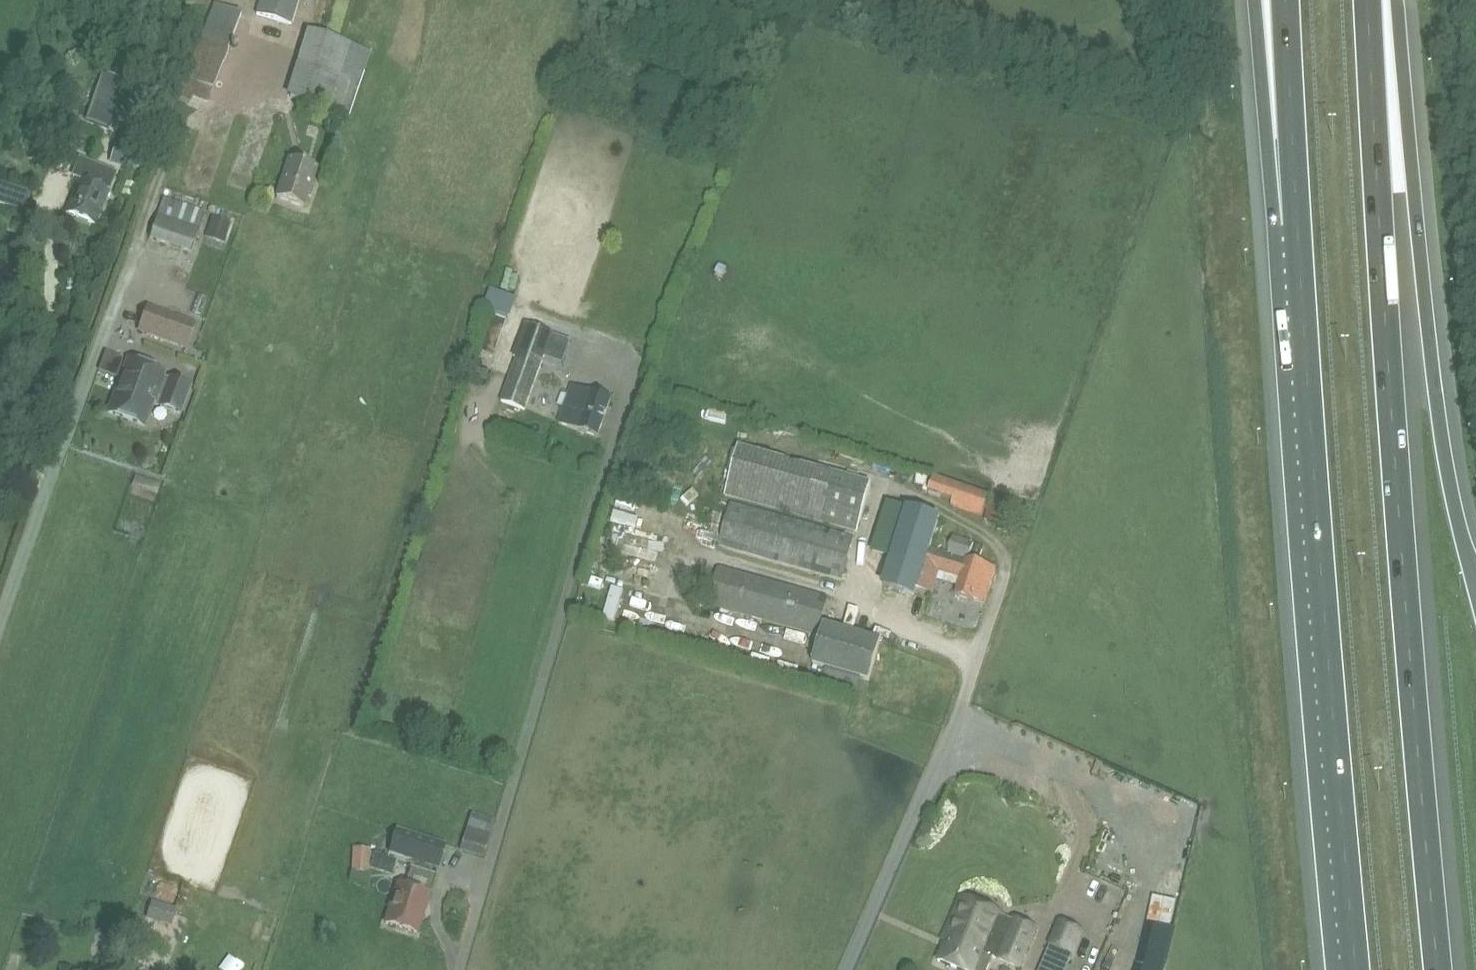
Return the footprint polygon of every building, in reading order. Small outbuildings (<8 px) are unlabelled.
[(255,13),(291,24),(298,0),(259,0),(255,13)] [(206,102),(240,14),(213,4),(184,78),(183,77),(176,97),(190,102),(192,97),(206,102)] [(306,31),(286,96),(350,115),(370,50),(306,31)] [(103,74),(87,119),(108,127),(124,81),(103,74)] [(114,145),(109,161),(134,169),(139,152),(114,145)] [(316,169),(289,160),(277,198),(303,207),(316,169)] [(79,178),(65,213),(95,225),(109,190),(79,178)] [(0,184),(0,205),(3,206),(9,187),(0,184)] [(149,239),(190,253),(204,212),(163,198),(149,239)] [(223,238),(228,223),(211,218),(207,232),(223,238)] [(494,283),(486,301),(510,311),(518,293),(494,283)] [(208,307),(209,289),(198,288),(197,307),(208,307)] [(136,332),(186,350),(196,324),(146,305),(136,332)] [(524,409),(552,334),(524,324),(512,356),(516,357),(501,400),(524,409)] [(179,413),(189,386),(162,376),(163,374),(127,360),(108,412),(143,425),(152,403),(179,413)] [(593,394),(572,387),(560,423),(580,430),(580,431),(597,437),(611,399),(593,393),(593,394)] [(728,417),(726,427),(748,432),(750,422),(728,417)] [(724,496),(822,524),(856,535),(870,484),(836,474),(738,446),(724,496)] [(160,486),(164,474),(138,466),(134,477),(160,486)] [(989,495),(933,476),(927,492),(952,501),(949,508),(981,519),(989,495)] [(843,581),(854,537),(730,503),(718,546),(843,581)] [(884,580),(918,591),(918,590),(932,594),(939,572),(960,579),(955,595),(984,605),(995,569),(967,560),(972,542),(952,536),(947,554),(931,549),(940,521),(906,509),(884,503),(870,549),(891,556),(884,580)] [(634,539),(639,517),(617,513),(612,535),(634,539)] [(708,605),(817,636),(829,597),(718,567),(708,605)] [(880,641),(823,625),(811,665),(825,669),(820,685),(854,695),(859,680),(868,682),(880,641)] [(1070,800),(1074,815),(1086,812),(1081,797),(1070,800)] [(494,820),(470,813),(459,849),(482,856),(494,820)] [(396,830),(389,853),(437,868),(444,845),(396,830)] [(351,850),(349,873),(367,874),(369,851),(351,850)] [(385,923),(416,933),(428,894),(397,884),(385,923)] [(1004,916),(960,896),(941,939),(946,941),(937,960),(960,969),(987,969),(993,956),(988,954),(1004,916)] [(1004,961),(1021,968),(1039,923),(1023,916),(1004,961)] [(1154,919),(1141,960),(1165,968),(1179,927),(1154,919)] [(108,943),(120,931),(108,920),(96,932),(108,943)] [(1079,930),(1060,921),(1050,942),(1070,951),(1079,930)] [(1038,923),(1032,949),(1041,951),(1047,925),(1038,923)] [(1141,966),(1120,956),(1114,969),(1139,969),(1141,966)]
